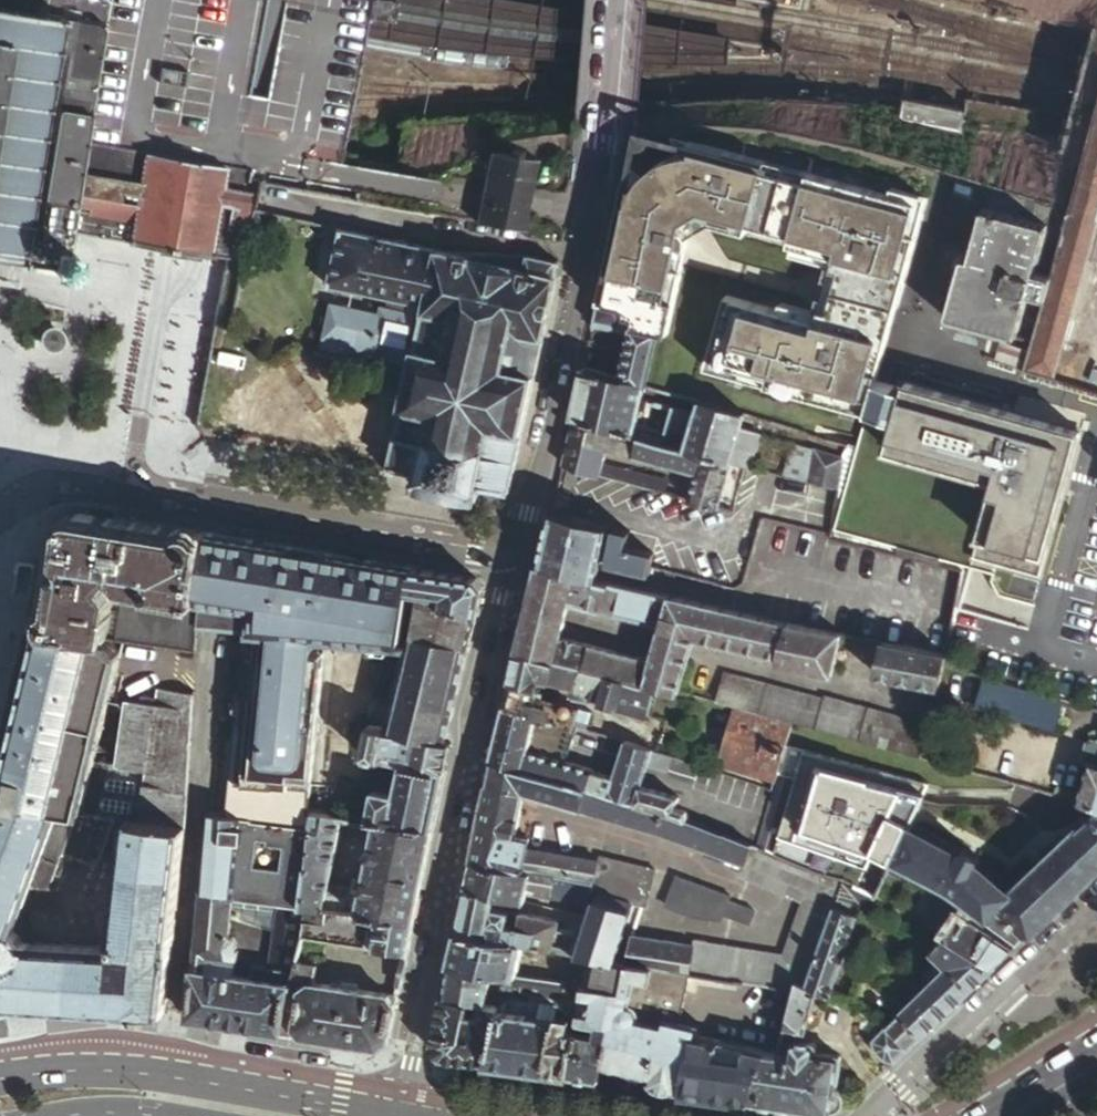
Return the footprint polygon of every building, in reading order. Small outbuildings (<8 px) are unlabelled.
[(7,258),(24,260),(71,269),(78,229),(87,231),(133,237),(157,242),(211,253),(243,259),(252,214),(259,176),(253,174),(255,166),(309,175),(312,154),(341,161),(353,106),(369,13),(372,0),(0,0),(0,256),(7,258)] [(369,13),(393,17),(395,0),(372,0),(369,13)] [(1065,199),(1047,270),(1077,278),(1096,201),(1096,78),(1065,199)] [(899,103),(897,117),(954,126),(955,116),(1024,126),(1026,107),(958,96),(956,107),(899,98),(899,103)] [(651,159),(638,174),(625,172),(600,288),(595,312),(634,321),(643,323),(657,327),(667,329),(672,305),(687,230),(681,220),(706,207),(711,216),(745,224),(747,216),(760,220),(762,211),(790,217),(788,226),(790,227),(788,235),(804,239),(812,241),(816,249),(824,243),(832,245),(830,252),(818,304),(817,311),(808,309),(804,301),(796,306),(788,304),(722,289),(708,351),(769,365),(766,375),(866,400),(876,368),(914,225),(906,223),(914,190),(888,183),(690,131),(687,143),(668,149),(651,159)] [(481,197),(476,220),(523,229),(524,223),(527,205),(531,187),(536,158),(490,149),(484,179),(481,197)] [(890,175),(888,183),(914,190),(906,223),(914,225),(925,184),(890,175)] [(270,192),(269,212),(302,214),(303,194),(270,192)] [(1015,326),(1026,290),(1032,265),(1046,218),(983,200),(964,265),(959,264),(947,307),(1015,326)] [(681,220),(687,230),(711,216),(706,207),(681,220)] [(762,211),(760,220),(788,226),(790,217),(762,211)] [(417,354),(439,248),(342,230),(330,279),(396,294),(414,298),(411,311),(396,308),(393,307),(384,305),(382,313),(332,301),(326,335),(417,354)] [(816,249),(812,241),(804,239),(802,246),(830,252),(832,245),(824,243),(816,249)] [(556,276),(557,261),(527,256),(439,248),(417,354),(413,372),(393,466),(419,472),(418,476),(417,476),(416,481),(417,481),(416,483),(417,483),(417,484),(423,486),(423,484),(430,486),(430,488),(436,489),(436,487),(455,491),(455,493),(460,494),(461,492),(469,494),(469,496),(474,497),(474,496),(475,496),(475,494),(477,495),(478,490),(476,489),(478,485),(507,492),(540,346),(556,276)] [(20,282),(24,260),(7,258),(0,256),(0,279),(20,282)] [(1026,290),(1040,294),(1047,270),(1032,265),(1026,290)] [(1027,345),(1023,362),(1053,371),(1077,278),(1047,270),(1040,294),(1031,330),(1027,345)] [(1015,326),(1031,330),(1040,294),(1026,290),(1015,326)] [(414,298),(396,294),(393,307),(396,308),(411,311),(414,298)] [(790,297),(788,304),(796,306),(804,301),(808,309),(817,311),(818,304),(790,297)] [(595,312),(593,320),(632,330),(634,321),(595,312)] [(646,380),(657,327),(643,323),(634,321),(632,330),(621,374),(646,380)] [(54,329),(50,329),(46,331),(44,334),(42,337),(42,342),(44,345),(47,348),(51,349),(55,348),(59,346),(61,342),(61,338),(60,334),(58,331),(54,329)] [(1000,336),(995,353),(1023,362),(1027,345),(1000,336)] [(769,365),(708,351),(705,361),(766,375),(769,365)] [(584,365),(581,379),(643,396),(646,380),(621,374),(584,365)] [(980,527),(1047,548),(1085,426),(907,371),(905,377),(876,368),(866,400),(895,409),(887,436),(997,471),(980,527)] [(572,416),(635,432),(643,396),(581,379),(572,416)] [(696,410),(738,421),(742,404),(700,393),(696,410)] [(665,402),(656,437),(688,446),(696,410),(665,402)] [(688,446),(730,456),(751,461),(758,427),(738,421),(696,410),(688,446)] [(572,416),(562,463),(601,472),(603,461),(607,441),(698,464),(691,495),(719,502),(730,456),(688,446),(656,437),(635,432),(572,416)] [(791,436),(784,470),(823,479),(830,447),(791,436)] [(830,447),(823,479),(840,484),(847,451),(830,447)] [(603,461),(601,472),(667,489),(669,478),(603,461)] [(44,606),(40,626),(110,637),(153,644),(171,646),(173,634),(197,636),(197,624),(203,529),(80,507),(56,525),(55,530),(53,549),(50,569),(44,606)] [(553,509),(541,562),(598,576),(602,558),(608,559),(607,561),(648,571),(649,569),(651,561),(654,549),(626,542),(630,527),(553,509)] [(203,529),(197,624),(212,625),(225,627),(244,630),(228,814),(311,827),(314,811),(309,810),(321,669),(313,668),(314,655),(315,639),(398,650),(402,628),(404,616),(405,611),(406,603),(413,566),(203,529)] [(784,619),(598,576),(541,562),(540,566),(535,565),(518,647),(582,662),(654,680),(681,686),(694,631),(776,651),(784,619)] [(483,585),(476,575),(413,566),(406,603),(475,613),(476,613),(483,585)] [(414,631),(466,644),(475,613),(406,603),(405,611),(404,616),(417,619),(414,631)] [(784,619),(776,651),(775,657),(833,671),(842,633),(784,619)] [(18,724),(1,797),(74,813),(78,813),(87,761),(110,637),(40,626),(24,698),(18,724)] [(412,631),(402,628),(398,650),(407,651),(412,631)] [(462,664),(466,644),(414,631),(412,631),(407,651),(462,664)] [(196,651),(197,636),(173,634),(171,646),(196,651)] [(878,670),(939,682),(947,657),(885,643),(878,670)] [(518,647),(512,678),(544,685),(575,689),(582,662),(518,647)] [(402,674),(457,688),(462,664),(407,651),(402,674)] [(314,655),(313,668),(321,669),(322,656),(314,655)] [(582,662),(575,689),(646,709),(654,680),(582,662)] [(787,712),(919,744),(927,720),(824,694),(824,696),(727,667),(721,695),(733,699),(787,712)] [(452,709),(457,688),(402,674),(397,696),(452,709)] [(986,674),(976,703),(1053,729),(1063,698),(986,674)] [(512,678),(508,704),(576,724),(581,706),(557,698),(542,694),(544,685),(512,678)] [(141,821),(185,826),(193,691),(156,689),(155,698),(139,697),(137,704),(122,702),(110,765),(144,770),(141,821)] [(390,728),(445,738),(452,709),(397,696),(390,728)] [(773,770),(787,712),(733,699),(720,753),(773,770)] [(503,703),(490,760),(680,819),(682,813),(680,810),(674,808),(679,794),(641,783),(648,761),(652,746),(625,738),(614,774),(591,767),(592,764),(566,756),(529,743),(531,735),(569,746),(576,724),(508,704),(503,703)] [(381,755),(403,759),(444,767),(450,739),(445,738),(390,728),(370,724),(365,752),(381,755)] [(566,756),(569,746),(531,735),(529,743),(566,756)] [(1096,803),(1096,736),(1093,735),(1088,739),(1083,751),(1085,758),(1091,760),(1079,797),(1096,803)] [(817,861),(844,868),(857,872),(872,884),(875,886),(885,865),(890,853),(905,861),(954,887),(988,915),(991,917),(1017,891),(979,855),(981,852),(964,842),(963,844),(909,815),(912,805),(927,809),(938,780),(803,739),(777,849),(817,861)] [(652,746),(648,761),(667,767),(671,752),(652,746)] [(395,792),(403,759),(381,755),(373,787),(395,792)] [(444,767),(403,759),(395,792),(373,787),(366,819),(369,820),(370,818),(377,819),(432,825),(444,767)] [(473,858),(555,875),(593,883),(598,862),(527,848),(529,839),(515,836),(523,794),(706,850),(703,856),(720,861),(722,855),(745,862),(751,842),(680,819),(490,760),(471,858),(473,858)] [(110,765),(87,761),(78,813),(95,815),(119,818),(131,819),(141,821),(144,770),(110,765)] [(1070,794),(999,770),(994,784),(992,789),(1048,808),(1070,794)] [(1,797),(0,797),(0,1002),(3,1002),(82,1007),(124,1009),(125,1010),(164,1013),(170,950),(169,949),(185,826),(141,821),(131,819),(116,949),(26,942),(24,938),(22,934),(18,933),(36,886),(45,890),(48,889),(52,887),(54,884),(57,877),(64,878),(69,859),(94,865),(99,863),(102,860),(119,818),(95,815),(78,813),(74,813),(1,797)] [(991,917),(1020,942),(1079,884),(1096,867),(1096,808),(1017,891),(991,917)] [(228,814),(208,811),(203,863),(201,891),(232,893),(232,892),(278,897),(278,898),(300,900),(311,827),(228,814)] [(311,827),(300,900),(308,902),(386,914),(413,919),(422,876),(432,825),(377,819),(362,889),(327,883),(338,815),(314,811),(311,827)] [(743,870),(751,872),(760,844),(757,843),(751,842),(745,862),(743,870)] [(634,962),(679,970),(782,988),(784,982),(803,990),(834,896),(844,868),(817,861),(777,849),(760,844),(751,872),(750,874),(806,898),(789,952),(699,940),(698,945),(639,936),(634,962)] [(890,853),(885,865),(900,872),(905,861),(890,853)] [(598,862),(593,883),(591,890),(617,897),(635,901),(646,904),(651,905),(658,871),(600,855),(598,862)] [(537,888),(551,892),(555,875),(473,858),(467,883),(509,894),(524,897),(527,884),(538,886),(537,888)] [(834,896),(803,990),(811,993),(825,999),(833,973),(861,892),(869,894),(872,884),(857,872),(844,868),(834,896)] [(555,875),(551,892),(588,901),(589,897),(591,890),(593,883),(555,875)] [(679,876),(670,906),(699,918),(728,920),(730,913),(757,920),(761,906),(734,899),(735,893),(679,876)] [(591,890),(589,897),(593,898),(615,903),(617,897),(591,890)] [(232,893),(201,891),(188,1016),(235,1023),(281,1030),(282,1029),(298,961),(304,932),(305,930),(308,902),(300,900),(278,898),(274,927),(270,964),(253,963),(251,977),(233,974),(237,949),(236,948),(236,946),(235,941),(234,936),(231,933),(229,931),(231,903),(232,893)] [(278,897),(232,892),(232,893),(231,903),(243,905),(266,908),(265,924),(274,927),(278,898),(278,897)] [(982,922),(957,905),(940,893),(920,918),(943,934),(992,969),(1016,946),(982,922)] [(463,897),(455,932),(515,942),(519,925),(506,922),(510,908),(463,897)] [(578,953),(587,954),(622,960),(634,962),(639,936),(628,934),(635,901),(617,897),(615,903),(593,898),(578,953)] [(304,932),(406,949),(408,941),(382,937),(386,914),(308,902),(305,930),(304,932)] [(266,908),(243,905),(242,916),(265,924),(266,908)] [(506,922),(519,925),(521,911),(510,908),(506,922)] [(515,942),(521,943),(551,948),(558,919),(521,911),(519,925),(515,942)] [(408,941),(413,919),(386,914),(382,937),(408,941)] [(982,922),(1016,946),(1020,942),(991,917),(988,915),(982,922)] [(449,963),(486,969),(505,973),(513,974),(521,943),(515,942),(455,932),(449,963)] [(938,939),(931,946),(942,964),(933,972),(927,967),(919,975),(924,981),(897,1006),(901,1011),(886,1026),(907,1047),(955,1003),(992,969),(943,934),(938,939)] [(580,986),(582,987),(615,992),(622,960),(587,954),(580,986)] [(574,1020),(577,1021),(608,1026),(599,1071),(646,1079),(648,1086),(682,1091),(700,1038),(683,1036),(684,1032),(665,1029),(679,970),(634,962),(622,960),(615,992),(582,987),(580,996),(589,997),(587,1012),(577,1010),(574,1020)] [(317,966),(298,961),(282,1029),(303,1033),(319,1036),(362,1042),(363,1041),(379,1044),(387,1037),(397,995),(313,982),(317,966)] [(445,981),(444,996),(479,1002),(486,969),(449,963),(445,981)] [(513,974),(505,973),(502,988),(519,991),(523,976),(513,974)] [(526,1013),(514,1066),(544,1071),(556,1017),(558,1006),(550,1005),(552,997),(560,998),(563,983),(546,980),(541,1003),(528,1000),(526,1013)] [(784,982),(782,988),(771,1027),(799,1036),(811,993),(803,990),(784,982)] [(558,1006),(556,1017),(574,1020),(577,1010),(580,996),(582,987),(580,986),(563,983),(560,998),(552,997),(550,1005),(558,1006)] [(457,1057),(484,1062),(498,1005),(479,1002),(444,996),(441,995),(430,1042),(439,1055),(457,1057)] [(498,1005),(484,1062),(514,1066),(526,1013),(519,1012),(522,1002),(518,998),(500,995),(498,1005)] [(893,1060),(907,1047),(886,1026),(878,1022),(856,1013),(851,1023),(870,1034),(868,1038),(874,1040),(874,1050),(882,1057),(893,1060)] [(556,1017),(544,1071),(567,1074),(577,1021),(574,1020),(556,1017)] [(577,1021),(567,1074),(597,1079),(599,1071),(608,1026),(577,1021)] [(700,1038),(682,1091),(749,1101),(764,1049),(700,1038)] [(767,1039),(764,1049),(749,1101),(829,1113),(830,1108),(834,1108),(838,1105),(840,1101),(840,1098),(838,1094),(835,1092),(833,1092),(838,1058),(812,1053),(812,1051),(812,1049),(811,1048),(808,1047),(767,1039)]
